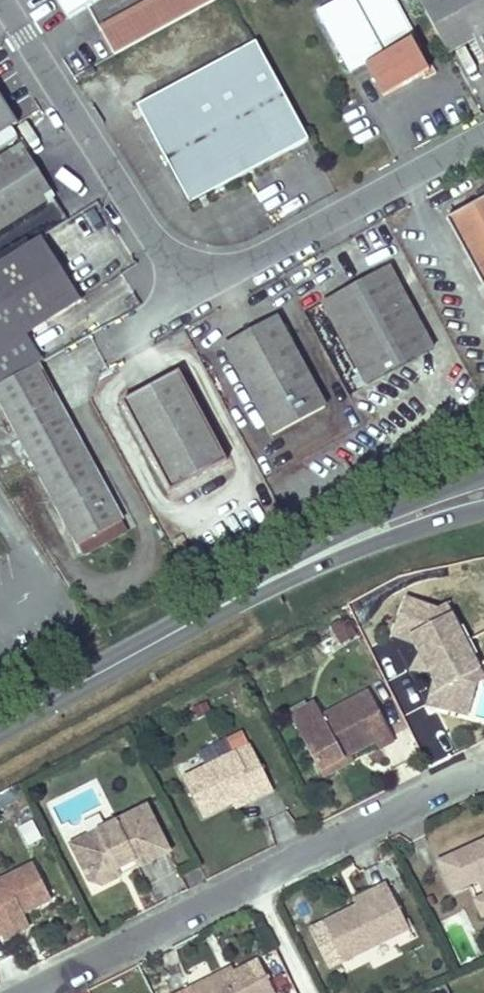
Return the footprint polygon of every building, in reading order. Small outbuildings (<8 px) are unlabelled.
[(67,21),(100,0),(54,0),(67,21)] [(56,53),(72,78),(217,0),(154,0),(56,53)] [(318,14),(351,76),(366,69),(380,97),(427,72),(412,44),(417,42),(395,0),(345,0),(318,14)] [(446,54),(472,41),(482,58),(483,57),(483,0),(417,0),(446,54)] [(307,142),(254,44),(137,108),(188,204),(307,142)] [(15,125),(0,100),(0,134),(15,125)] [(0,160),(0,230),(53,197),(20,147),(0,160)] [(475,194),(479,202),(446,220),(483,290),(483,190),(475,194)] [(0,261),(0,384),(36,364),(41,361),(24,336),(78,302),(38,238),(37,238),(0,261)] [(389,269),(322,305),(365,385),(431,350),(389,269)] [(277,319),(222,348),(270,437),(325,407),(277,319)] [(0,384),(0,405),(76,544),(121,520),(36,364),(0,384)] [(177,373),(121,404),(170,493),(225,461),(177,373)] [(121,520),(76,544),(82,556),(127,531),(121,520)] [(410,599),(398,628),(399,629),(414,635),(418,642),(438,682),(442,690),(438,705),(438,707),(468,714),(476,686),(476,683),(473,675),(481,671),(474,657),(459,629),(452,615),(444,619),(440,611),(438,610),(410,599)] [(447,604),(438,610),(440,611),(444,619),(452,615),(447,604)] [(340,645),(355,639),(346,619),(331,626),(340,645)] [(474,657),(479,654),(465,626),(459,629),(474,657)] [(399,629),(397,635),(418,642),(414,635),(399,629)] [(476,686),(483,682),(483,677),(481,671),(473,675),(476,683),(476,686)] [(438,682),(432,704),(438,705),(442,690),(438,682)] [(324,717),(299,730),(321,772),(352,755),(377,742),(380,749),(396,740),(370,692),(324,717)] [(299,730),(324,717),(316,704),(292,717),(299,730)] [(213,764),(252,744),(245,730),(206,750),(213,764)] [(213,764),(185,777),(205,818),(235,803),(256,792),(259,799),(275,791),(252,744),(213,764)] [(325,778),(356,762),(352,755),(321,772),(325,778)] [(256,792),(235,803),(238,810),(259,799),(256,792)] [(92,881),(104,886),(124,876),(120,869),(136,861),(140,868),(171,852),(149,807),(73,845),(92,881)] [(25,846),(41,841),(34,821),(19,826),(25,846)] [(466,884),(477,879),(483,894),(483,839),(439,860),(452,890),(466,884)] [(120,869),(124,876),(140,868),(136,861),(120,869)] [(25,915),(53,900),(35,864),(0,882),(0,937),(4,935),(22,926),(18,918),(25,915)] [(466,884),(481,915),(483,913),(483,894),(477,879),(466,884)] [(356,902),(360,908),(392,891),(389,885),(356,902)] [(360,908),(325,925),(345,964),(412,930),(392,891),(360,908)] [(22,926),(4,935),(6,940),(31,927),(25,915),(18,918),(22,926)] [(209,983),(193,991),(193,992),(277,992),(261,963),(238,975),(213,988),(209,983)] [(235,970),(209,983),(213,988),(238,975),(235,970)]
